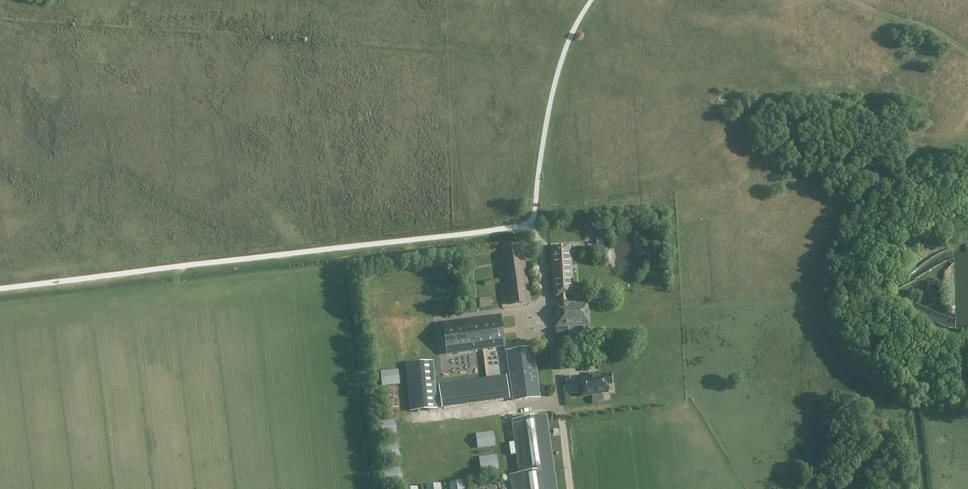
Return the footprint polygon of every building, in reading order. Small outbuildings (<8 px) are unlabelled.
[(531,303),(523,245),(499,248),(501,258),(497,259),(498,265),(501,264),(502,270),(499,271),(500,281),(504,281),(508,306),(531,303)] [(574,296),(571,246),(549,248),(553,298),(560,297),(561,304),(556,305),(556,313),(554,313),(555,336),(567,336),(566,327),(589,326),(587,302),(581,303),(580,300),(567,301),(567,296),(574,296)] [(594,298),(589,298),(589,303),(607,302),(607,296),(612,296),(612,291),(593,292),(594,298)] [(920,293),(911,291),(909,300),(918,302),(920,293)] [(492,305),(492,297),(481,298),(482,306),(492,305)] [(495,318),(443,325),(445,340),(452,339),(454,353),(504,346),(502,334),(497,334),(495,318)] [(541,398),(533,347),(505,351),(512,402),(541,398)] [(436,410),(432,362),(406,364),(411,412),(436,410)] [(587,380),(578,381),(581,398),(609,394),(608,386),(613,385),(612,374),(606,375),(606,373),(587,376),(587,380)] [(385,375),(386,385),(400,383),(399,374),(385,375)] [(492,376),(481,378),(484,404),(509,400),(506,375),(492,376)] [(455,381),(439,383),(441,403),(442,409),(458,407),(455,381)] [(510,476),(512,488),(556,488),(546,415),(511,419),(519,475),(510,476)] [(397,420),(378,421),(379,436),(397,435),(397,420)] [(476,434),(479,449),(497,445),(494,431),(476,434)] [(481,471),(499,470),(498,455),(480,456),(481,471)] [(384,468),(385,483),(403,482),(402,467),(384,468)] [(466,480),(451,481),(451,488),(466,488),(466,480)]
